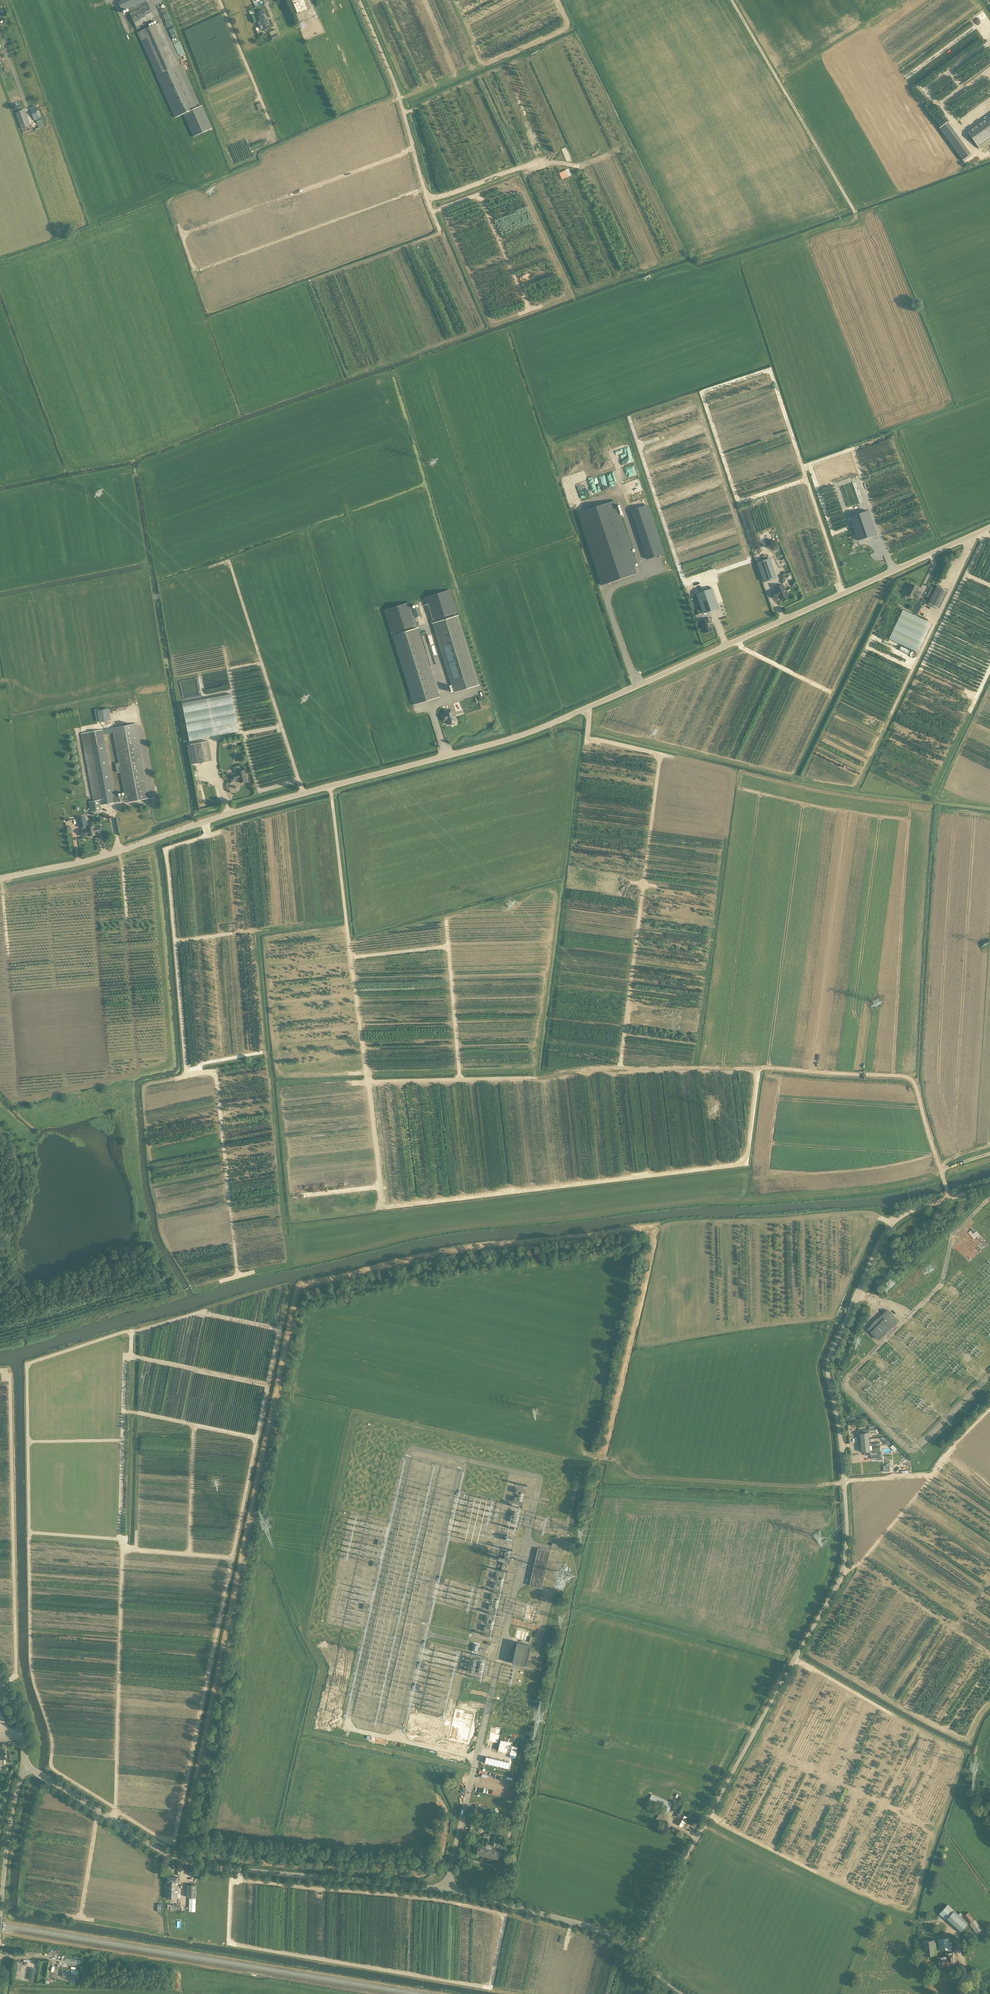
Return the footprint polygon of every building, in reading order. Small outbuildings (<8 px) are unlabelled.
[(124,0),(118,3),(122,12),(128,9),(137,30),(156,22),(146,0),(124,0)] [(264,10),(257,13),(260,22),(258,22),(260,26),(261,30),(264,28),(265,29),(270,27),(266,19),(267,19),(264,10)] [(202,106),(197,108),(159,23),(137,33),(175,118),(183,114),(193,137),(212,129),(202,106)] [(41,117),(39,117),(34,106),(30,107),(34,121),(39,119),(41,118),(41,117)] [(30,126),(28,121),(24,110),(15,112),(21,129),(30,126)] [(989,143),(989,118),(969,134),(981,150),(989,143)] [(963,160),(971,154),(948,122),(939,128),(963,160)] [(560,179),(568,177),(566,170),(558,172),(560,179)] [(613,502),(578,513),(602,585),(629,576),(631,575),(632,574),(634,572),(634,571),(635,569),(635,567),(634,564),(638,562),(636,557),(632,558),(613,502)] [(648,505),(631,510),(648,559),(664,554),(648,505)] [(868,511),(850,517),(858,540),(876,534),(868,511)] [(758,563),(764,581),(776,578),(770,559),(758,563)] [(919,592),(917,591),(919,588),(911,584),(906,594),(914,598),(914,597),(919,599),(922,593),(919,592)] [(788,596),(783,585),(775,588),(776,590),(772,592),(775,599),(779,597),(780,599),(788,596)] [(948,591),(937,586),(928,604),(939,609),(948,591)] [(719,608),(712,588),(697,594),(704,613),(719,608)] [(431,620),(457,612),(450,590),(424,598),(431,620)] [(921,601),(915,614),(917,615),(922,605),(923,606),(925,603),(921,601)] [(384,610),(391,633),(417,625),(410,602),(384,610)] [(418,607),(412,609),(414,617),(421,615),(418,607)] [(903,610),(889,639),(918,653),(932,624),(903,610)] [(458,616),(432,624),(453,693),(479,685),(458,616)] [(710,618),(701,621),(705,633),(712,631),(710,623),(711,622),(710,618)] [(418,628),(400,634),(392,636),(413,705),(439,697),(418,628)] [(231,694),(181,703),(189,741),(238,732),(231,694)] [(108,709),(98,711),(99,721),(110,719),(108,709)] [(444,714),(441,715),(443,721),(446,720),(448,724),(456,722),(455,717),(455,714),(454,714),(453,710),(448,712),(448,711),(445,712),(445,713),(444,713),(444,714)] [(87,733),(81,734),(93,801),(89,802),(91,812),(102,810),(101,805),(126,800),(126,802),(150,798),(137,724),(113,728),(119,763),(115,763),(117,772),(119,772),(118,767),(120,766),(125,795),(115,797),(105,742),(103,730),(87,733)] [(208,741),(193,744),(197,763),(212,760),(208,741)] [(239,779),(240,783),(247,781),(244,770),(237,772),(237,773),(233,775),(234,780),(239,779)] [(86,817),(79,819),(80,827),(82,827),(83,829),(81,830),(82,836),(88,835),(89,836),(96,835),(96,833),(101,832),(100,826),(95,827),(95,826),(87,827),(87,829),(86,829),(86,826),(87,826),(86,817)] [(886,1287),(893,1284),(889,1275),(882,1278),(886,1287)] [(879,1340),(892,1327),(892,1328),(899,1321),(887,1309),(878,1318),(877,1318),(871,1325),(867,1329),(871,1333),(879,1340)] [(850,1333),(849,1344),(859,1345),(861,1334),(850,1333)] [(874,1426),(871,1423),(868,1423),(869,1429),(862,1430),(862,1433),(860,1433),(861,1440),(869,1439),(868,1434),(875,1433),(874,1426)] [(884,1437),(881,1438),(884,1441),(883,1441),(887,1446),(890,1443),(884,1437)] [(870,1451),(870,1446),(868,1446),(866,1446),(866,1445),(865,1445),(861,1446),(862,1452),(864,1452),(864,1455),(871,1455),(871,1459),(877,1458),(882,1458),(882,1457),(881,1451),(876,1451),(870,1451)] [(520,1499),(523,1499),(525,1487),(514,1485),(512,1501),(520,1502),(520,1499)] [(516,1530),(509,1528),(508,1533),(511,1534),(511,1536),(515,1537),(516,1530)] [(538,1548),(530,1586),(542,1588),(551,1551),(538,1548)] [(517,1642),(512,1663),(522,1665),(527,1666),(531,1645),(527,1645),(517,1642)] [(509,1762),(486,1757),(484,1762),(508,1768),(509,1762)] [(669,1811),(673,1803),(652,1794),(648,1803),(669,1811)] [(664,1826),(667,1820),(664,1819),(667,1814),(660,1810),(655,1821),(664,1826)] [(676,1816),(679,1817),(676,1823),(682,1826),(687,1816),(681,1813),(681,1814),(678,1812),(676,1816)] [(486,1844),(485,1848),(483,1855),(490,1857),(492,1850),(493,1845),(486,1844)] [(477,1847),(475,1846),(473,1853),(476,1853),(483,1855),(485,1848),(478,1846),(477,1847)] [(499,1851),(492,1850),(490,1857),(497,1858),(499,1851)] [(167,1876),(167,1885),(166,1885),(166,1887),(167,1887),(167,1898),(177,1899),(178,1876),(167,1876)] [(196,1885),(187,1885),(187,1897),(196,1897),(196,1885)] [(959,1914),(954,1910),(948,1904),(939,1913),(945,1919),(960,1932),(968,1922),(961,1916),(962,1914),(960,1912),(959,1914)] [(963,1915),(969,1923),(976,1933),(982,1929),(975,1919),(974,1920),(968,1912),(963,1915)] [(937,1939),(938,1949),(953,1948),(952,1937),(937,1939)] [(924,1956),(937,1954),(935,1939),(922,1940),(924,1956)] [(940,1965),(955,1964),(953,1952),(951,1952),(951,1949),(947,1949),(947,1956),(939,1957),(940,1960),(936,1961),(936,1965),(940,1965)] [(63,1977),(78,1979),(79,1974),(64,1971),(63,1977)]
